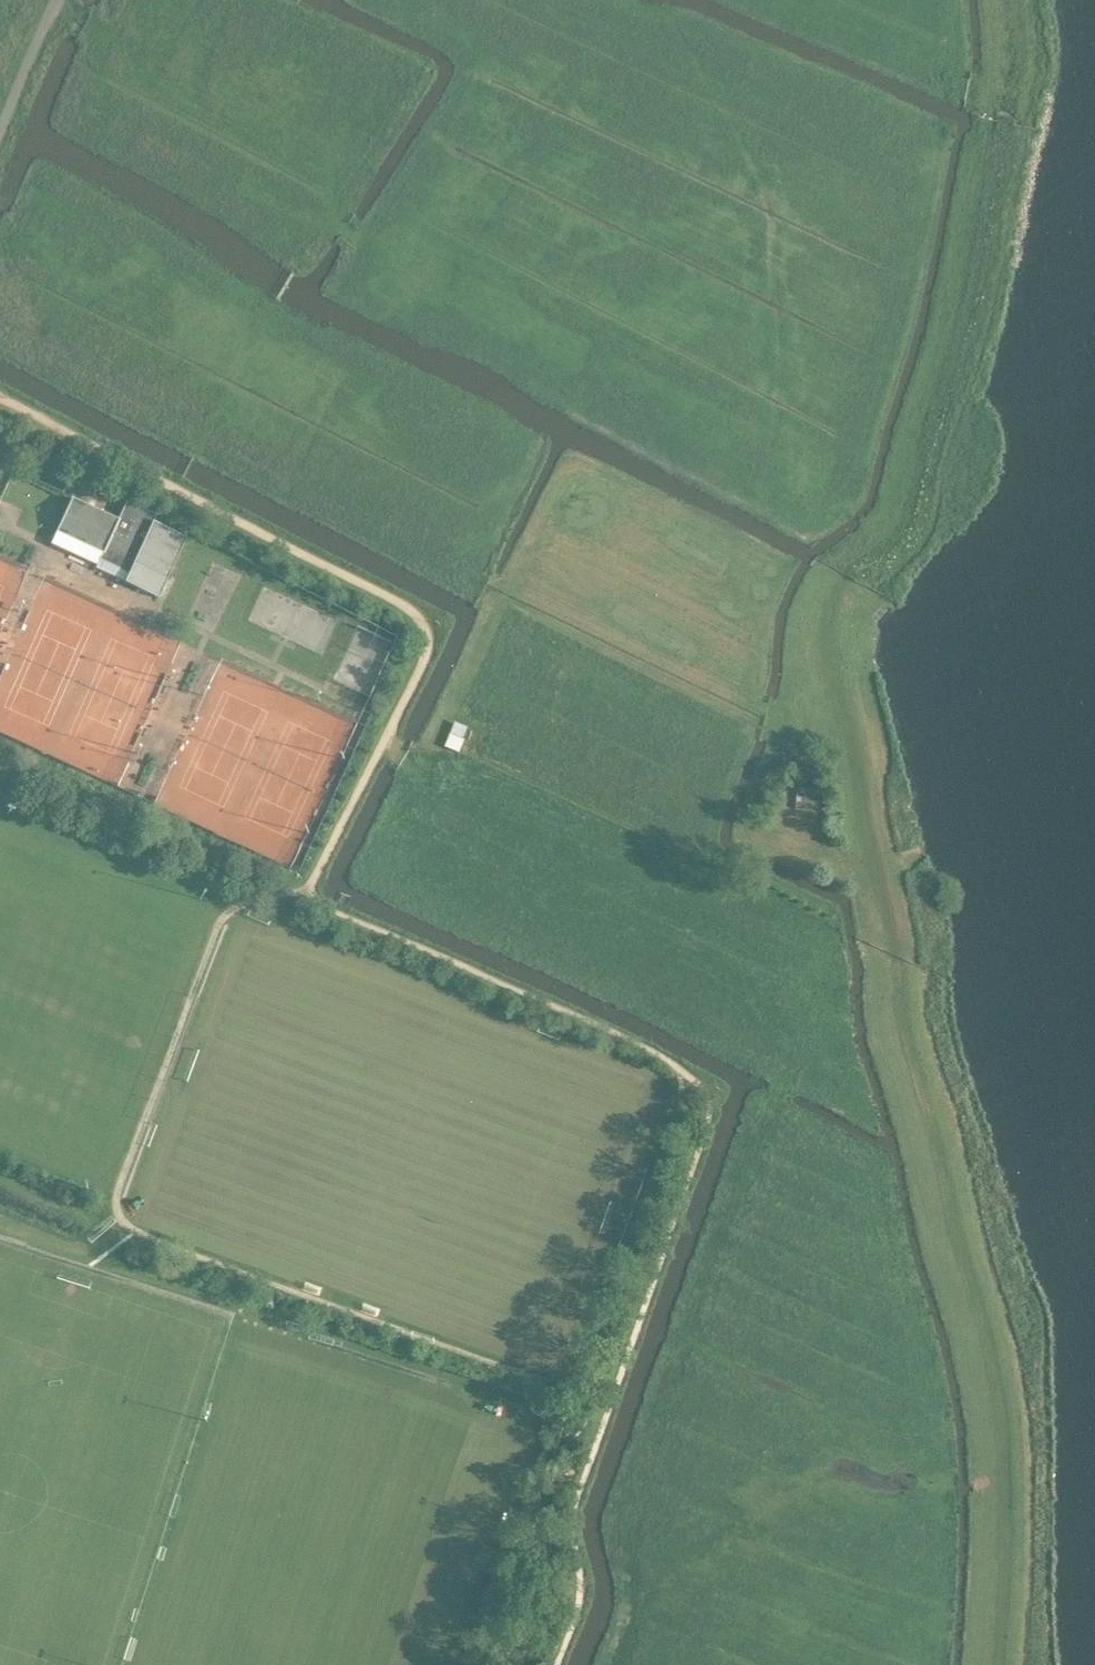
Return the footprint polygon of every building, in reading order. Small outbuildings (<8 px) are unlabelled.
[(66,509),(56,531),(57,532),(103,553),(101,558),(129,572),(134,561),(154,523),(153,522),(157,515),(143,509),(126,501),(122,509),(117,519),(96,509),(72,497),(72,498),(66,509)] [(129,572),(124,582),(158,598),(186,538),(154,523),(134,561),(129,572)] [(461,751),(472,727),(458,721),(447,745),(461,751)] [(815,777),(798,776),(797,787),(814,788),(815,777)]
